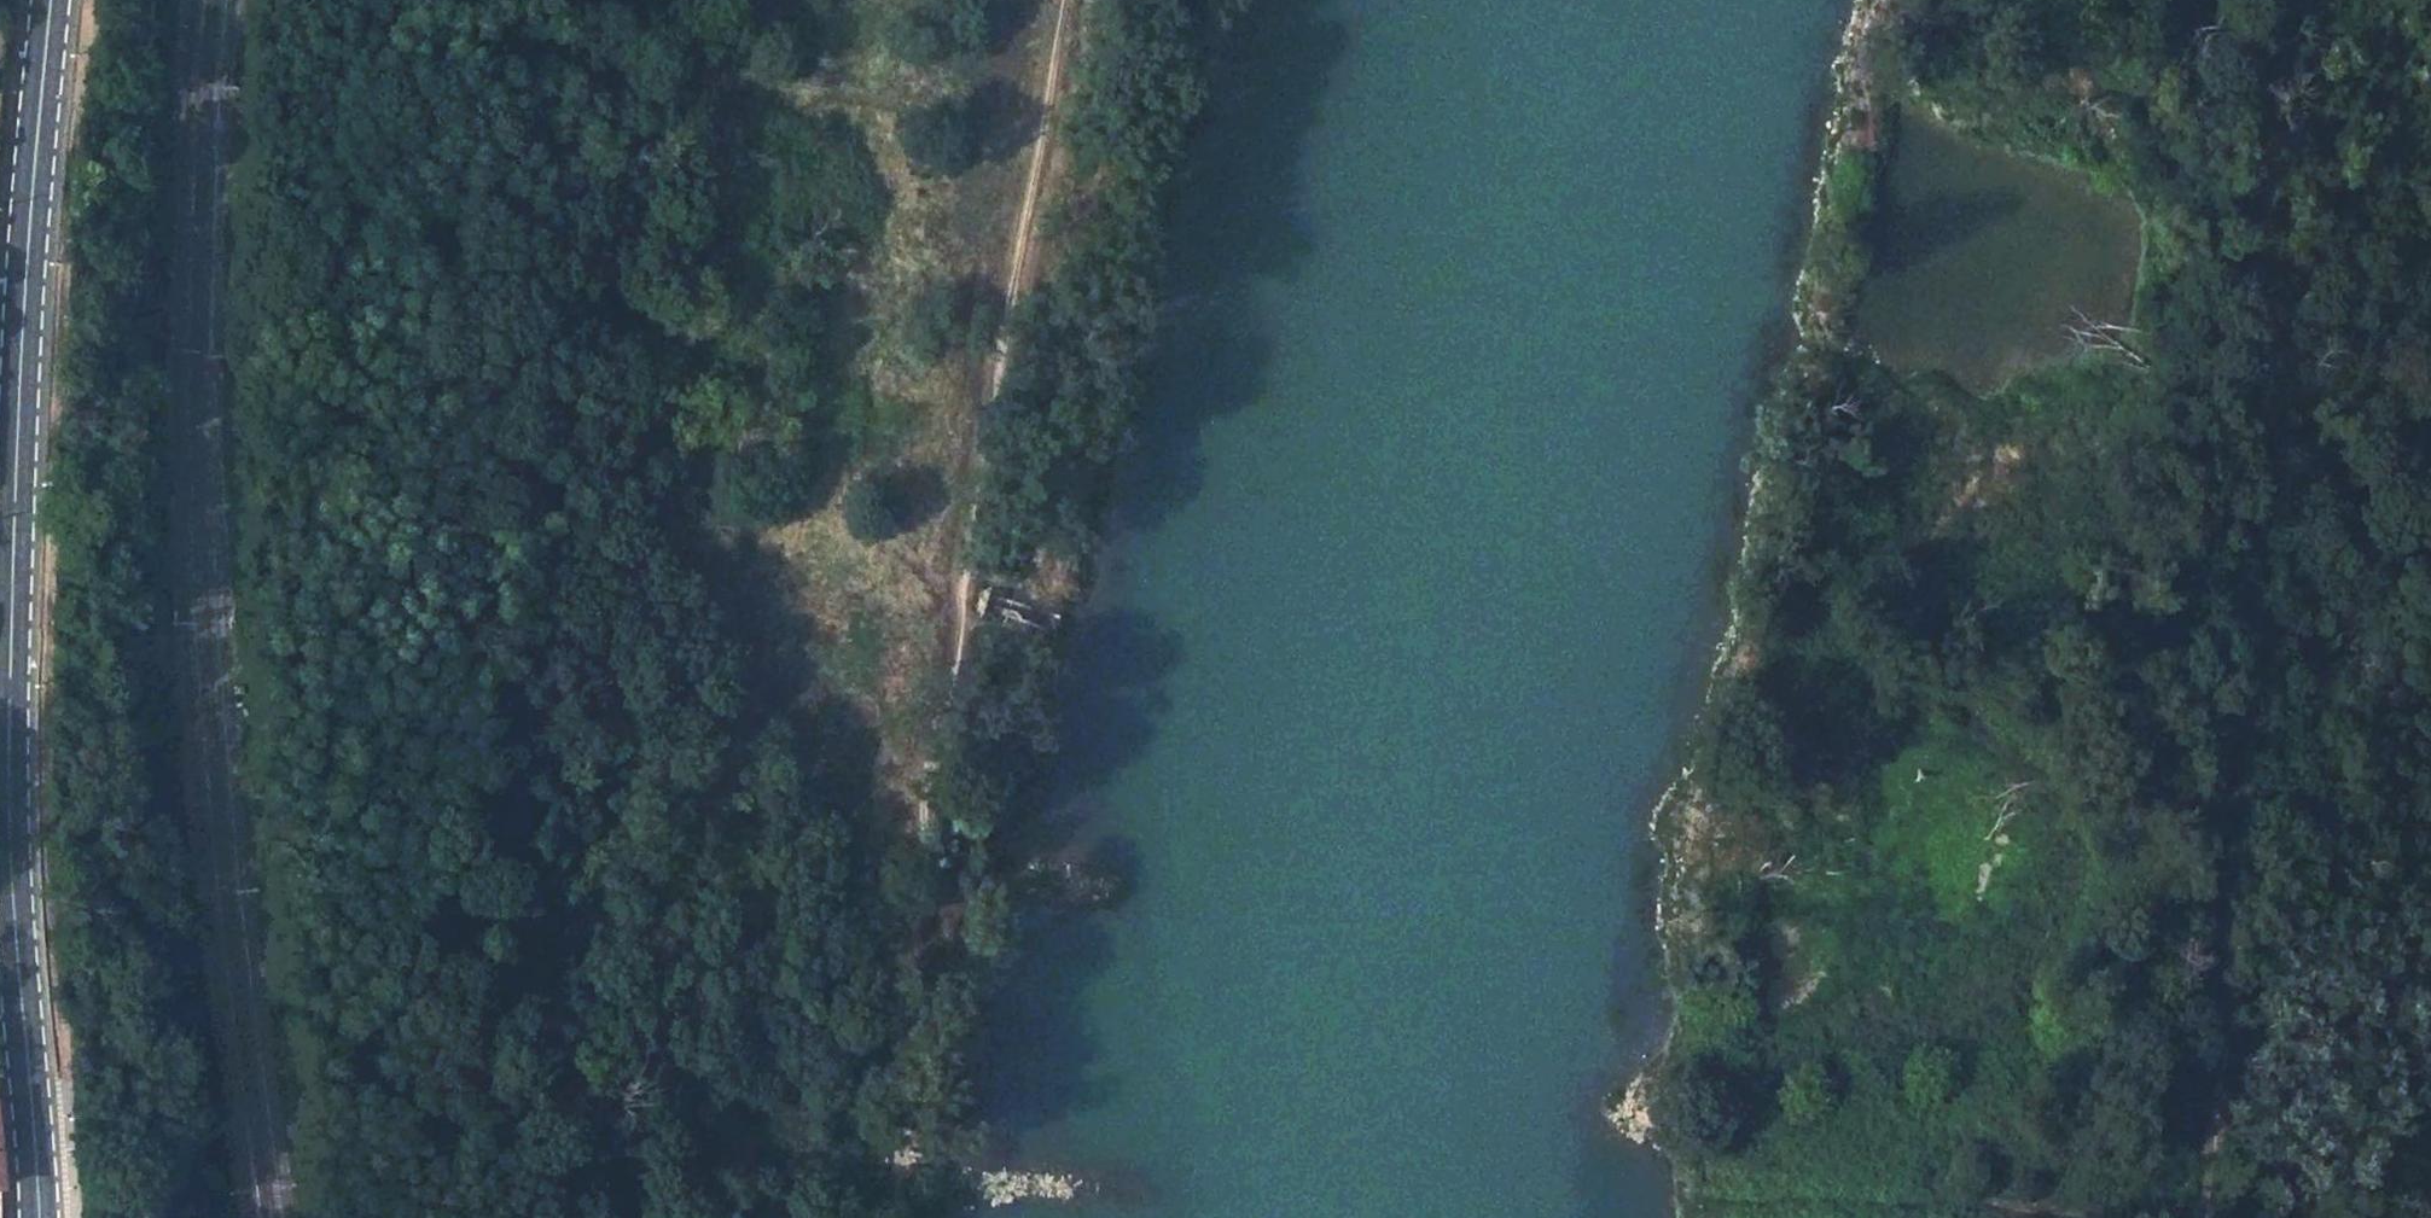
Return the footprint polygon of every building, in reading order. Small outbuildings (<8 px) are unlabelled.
[(243,693),(242,685),(234,685),(234,694),(243,693)]
